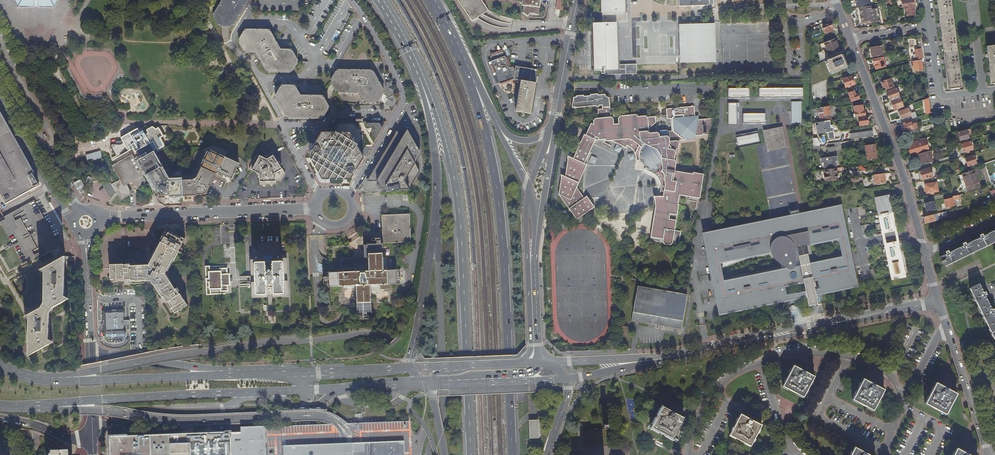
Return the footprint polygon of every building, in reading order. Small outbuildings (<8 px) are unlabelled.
[(18,7),(56,10),(62,0),(14,0),(18,7)] [(219,4),(220,5),(218,5),(213,14),(215,16),(214,18),(218,26),(220,26),(221,28),(226,28),(231,28),(232,26),(233,26),(238,18),(238,16),(240,16),(244,8),(244,6),(245,6),(249,0),(221,0),(219,4)] [(523,2),(521,2),(521,3),(521,5),(523,5),(522,13),(526,16),(529,14),(537,15),(539,0),(523,0),(523,2)] [(555,9),(556,9),(562,10),(564,0),(557,0),(555,9)] [(602,15),(626,14),(626,0),(601,0),(602,15)] [(903,8),(905,7),(907,17),(915,15),(914,6),(915,6),(914,0),(902,0),(903,8)] [(950,0),(937,0),(947,89),(961,88),(950,0)] [(869,6),(857,7),(859,22),(859,25),(871,23),(871,22),(874,22),(875,23),(876,23),(876,22),(877,22),(878,21),(878,23),(880,22),(879,15),(877,15),(876,8),(878,8),(877,5),(869,6)] [(617,22),(602,22),(593,22),(594,70),(602,70),(602,74),(635,74),(635,64),(618,64),(617,22)] [(692,24),(678,25),(679,63),(715,62),(714,23),(692,24)] [(830,23),(821,26),(824,34),(832,31),(831,27),(830,23)] [(268,71),(269,72),(278,72),(279,72),(280,72),(289,72),(290,71),(292,71),(297,62),(296,61),(297,59),(292,50),(290,50),(289,49),(280,49),(276,41),(275,40),(275,39),(270,31),(268,31),(267,29),(258,29),(256,30),(256,29),(246,29),(245,30),(243,30),(239,39),(240,41),(239,42),(243,50),(245,50),(246,52),(255,52),(260,60),(262,60),(261,62),(265,71),(268,71)] [(834,39),(823,43),(828,56),(839,51),(834,39)] [(881,46),(870,47),(871,52),(871,53),(871,57),(882,55),(881,46)] [(986,47),(987,54),(988,58),(989,73),(990,77),(991,84),(994,83),(994,46),(986,47)] [(498,83),(510,79),(520,80),(534,82),(536,71),(515,67),(514,69),(508,68),(504,56),(503,56),(501,51),(489,56),(491,61),(490,61),(496,77),(498,83)] [(840,55),(825,61),(826,63),(825,64),(828,72),(830,71),(831,74),(836,72),(845,68),(840,55)] [(875,66),(876,70),(886,67),(883,57),(873,59),(874,66),(875,66)] [(921,60),(912,62),(914,72),(923,70),(922,62),(921,60)] [(825,61),(810,67),(810,79),(810,86),(836,75),(836,72),(831,74),(830,71),(828,72),(825,64),(826,63),(825,61)] [(372,69),(364,69),(361,69),(361,70),(360,69),(350,69),(349,70),(348,69),(339,69),(338,71),(336,71),(331,80),(332,81),(331,82),(333,86),(335,90),(338,90),(339,92),(348,92),(349,90),(350,92),(359,92),(364,100),(365,100),(366,102),(376,103),(378,101),(379,101),(384,92),(383,91),(384,89),(380,81),(378,81),(379,79),(374,71),(373,71),(372,69)] [(853,85),(851,76),(842,79),(845,88),(853,85)] [(890,78),(881,81),(883,87),(885,86),(886,90),(893,87),(890,78)] [(530,114),(534,82),(520,80),(515,112),(530,114)] [(294,86),(293,85),(283,85),(282,87),(280,86),(279,89),(276,94),(277,97),(276,98),(280,106),(282,106),(281,108),(286,116),(288,116),(289,118),(298,118),(299,116),(300,118),(310,118),(311,116),(312,118),(319,118),(320,119),(321,117),(323,117),(327,111),(326,113),(329,108),(327,107),(329,105),(326,98),(326,102),(324,97),(322,97),(321,95),(317,95),(313,94),(311,96),(310,94),(301,95),(297,86),(294,86)] [(750,88),(728,89),(728,97),(750,97),(750,88)] [(802,96),(802,88),(758,88),(758,97),(802,96)] [(887,91),(891,101),(900,97),(896,88),(887,91)] [(853,91),(847,93),(851,101),(858,98),(857,94),(854,94),(853,91)] [(610,141),(622,147),(625,148),(626,146),(628,143),(631,145),(630,146),(629,147),(631,148),(632,149),(634,152),(635,154),(636,159),(639,159),(639,161),(640,161),(645,167),(644,170),(649,171),(652,173),(655,175),(657,177),(659,180),(661,186),(662,187),(663,188),(661,193),(660,193),(659,197),(664,197),(665,199),(663,199),(663,207),(663,212),(661,221),(659,226),(660,226),(660,228),(652,227),(650,240),(678,245),(681,232),(674,231),(679,205),(677,204),(679,195),(689,196),(688,202),(699,203),(704,173),(693,171),(692,173),(674,170),(675,163),(674,161),(674,158),(676,157),(675,150),(678,149),(680,141),(688,140),(689,138),(691,138),(695,139),(695,136),(702,135),(703,133),(704,135),(705,135),(706,135),(710,135),(712,118),(698,120),(695,116),(694,106),(666,109),(667,119),(670,119),(672,131),(668,131),(666,130),(660,131),(659,132),(655,133),(652,136),(650,136),(649,129),(650,129),(655,123),(654,116),(647,117),(647,116),(637,117),(618,119),(618,124),(618,127),(613,127),(613,124),(613,119),(610,117),(608,98),(606,98),(605,96),(604,94),(597,95),(597,94),(590,95),(590,96),(583,97),(583,95),(576,96),(576,97),(573,98),(572,108),(574,108),(595,106),(598,107),(599,106),(602,106),(602,109),(597,109),(598,113),(596,113),(596,118),(593,125),(590,133),(591,135),(598,138),(598,140),(604,139),(604,141),(610,141)] [(900,97),(891,101),(894,110),(903,106),(900,97)] [(800,101),(791,102),(791,123),(801,122),(800,101)] [(737,103),(728,103),(728,125),(737,125),(737,103)] [(852,106),(854,117),(865,115),(864,110),(862,110),(861,105),(852,106)] [(830,120),(828,106),(817,108),(819,122),(823,121),(829,120),(830,120)] [(899,111),(901,118),(902,119),(911,116),(910,114),(908,108),(899,111)] [(3,199),(5,203),(37,185),(40,183),(6,121),(0,111),(0,193),(3,199)] [(902,119),(903,121),(917,117),(915,112),(910,114),(911,116),(902,119)] [(766,114),(743,114),(743,123),(766,123),(766,114)] [(866,116),(857,117),(858,125),(867,124),(866,116)] [(358,168),(384,126),(387,121),(364,121),(363,118),(335,118),(327,131),(321,131),(314,143),(315,147),(314,147),(313,150),(323,168),(320,172),(323,178),(329,177),(332,173),(352,173),(354,171),(353,170),(358,168)] [(823,121),(825,133),(827,132),(828,139),(833,138),(832,127),(830,127),(829,120),(823,121)] [(819,122),(817,122),(818,129),(816,130),(816,134),(825,133),(823,121),(819,122)] [(902,123),(904,132),(913,130),(911,121),(904,123),(902,123)] [(579,147),(590,152),(595,140),(598,140),(598,138),(591,135),(590,133),(593,125),(591,124),(588,130),(585,135),(584,135),(579,147)] [(113,150),(117,157),(134,148),(136,151),(139,150),(139,151),(154,142),(158,150),(165,146),(165,142),(162,137),(165,135),(162,129),(159,127),(156,129),(155,128),(153,127),(147,130),(148,132),(149,133),(146,135),(145,133),(144,131),(141,131),(140,132),(138,128),(135,128),(133,129),(129,131),(131,135),(125,138),(124,140),(124,142),(125,144),(121,146),(115,145),(113,145),(111,147),(113,149),(114,149),(113,150)] [(785,147),(781,128),(764,131),(766,142),(774,140),(776,149),(785,147)] [(406,129),(401,139),(396,131),(391,139),(380,158),(374,169),(371,174),(366,181),(374,181),(376,181),(382,192),(408,189),(419,171),(417,168),(414,164),(419,156),(420,154),(406,129)] [(850,139),(873,136),(872,130),(849,134),(850,139)] [(961,141),(969,139),(966,130),(957,133),(959,138),(960,138),(961,141)] [(760,142),(758,133),(736,138),(738,147),(760,142)] [(916,155),(918,155),(929,151),(926,139),(913,142),(914,143),(908,144),(909,148),(910,153),(915,152),(916,155)] [(973,150),(971,142),(961,145),(963,153),(973,150)] [(874,144),(865,145),(867,159),(876,158),(874,144)] [(218,174),(219,172),(233,178),(235,173),(237,174),(239,172),(238,170),(237,169),(240,163),(226,156),(228,151),(213,145),(212,147),(211,146),(204,149),(192,174),(171,175),(158,151),(140,161),(154,186),(159,194),(160,196),(161,196),(206,194),(206,192),(213,177),(215,173),(218,174)] [(579,147),(573,159),(571,162),(570,162),(570,161),(569,162),(568,164),(567,163),(565,177),(567,178),(567,180),(565,183),(561,182),(560,189),(558,195),(564,197),(562,201),(577,220),(594,208),(586,197),(584,198),(580,193),(578,194),(575,190),(577,186),(584,171),(579,168),(580,166),(579,166),(579,164),(581,164),(582,163),(584,164),(590,152),(579,147)] [(918,155),(921,165),(933,162),(930,151),(929,151),(918,155)] [(274,184),(274,181),(273,173),(281,169),(272,156),(269,158),(265,160),(256,154),(252,161),(248,168),(258,173),(258,185),(274,184)] [(119,195),(121,199),(130,194),(125,184),(129,182),(134,179),(141,191),(149,187),(131,156),(116,164),(114,166),(121,180),(112,185),(111,183),(105,187),(110,195),(115,192),(117,194),(118,193),(119,195)] [(823,169),(835,168),(834,161),(836,161),(835,156),(820,159),(820,163),(822,163),(823,169)] [(973,156),(965,158),(967,167),(976,164),(973,156)] [(920,171),(920,172),(923,180),(933,177),(930,168),(920,171)] [(273,173),(274,181),(276,181),(282,171),(281,169),(273,173)] [(835,169),(823,171),(824,175),(822,175),(823,181),(832,179),(832,178),(836,177),(835,169)] [(976,187),(971,172),(960,175),(965,191),(976,187)] [(883,174),(873,175),(874,183),(885,182),(883,174)] [(80,179),(73,183),(79,194),(86,190),(80,179)] [(938,191),(937,182),(925,185),(927,194),(938,191)] [(656,207),(652,227),(660,228),(660,226),(659,226),(661,221),(663,212),(663,207),(663,199),(665,199),(664,197),(659,197),(653,197),(655,202),(656,207)] [(883,198),(877,199),(877,203),(876,203),(878,212),(892,210),(890,200),(884,202),(883,198)] [(953,198),(949,199),(944,200),(945,204),(946,208),(950,206),(952,206),(954,206),(953,200),(953,198)] [(34,199),(0,218),(0,268),(5,277),(59,247),(60,247),(59,244),(34,199)] [(924,203),(926,212),(936,210),(934,201),(924,203)] [(864,206),(856,207),(858,217),(866,215),(864,206)] [(723,266),(740,259),(772,252),(777,251),(780,264),(781,268),(766,271),(766,275),(764,275),(763,274),(762,273),(761,273),(759,273),(758,273),(757,273),(756,274),(754,275),(753,277),(753,279),(753,280),(753,282),(754,284),(751,284),(750,275),(714,282),(719,309),(786,296),(784,287),(803,283),(808,304),(808,306),(817,305),(812,282),(817,281),(818,289),(854,282),(852,271),(847,271),(846,267),(851,266),(849,255),(813,262),(810,245),(845,238),(843,227),(838,227),(837,223),(842,222),(840,211),(800,219),(798,208),(788,210),(792,228),(773,232),(772,224),(705,238),(710,265),(722,263),(723,266)] [(328,261),(329,268),(329,270),(328,270),(328,273),(329,273),(329,274),(330,286),(329,286),(329,288),(330,288),(331,312),(340,312),(356,311),(356,313),(358,313),(358,311),(371,310),(371,312),(373,312),(373,310),(398,309),(396,267),(394,242),(411,241),(409,213),(380,215),(381,233),(362,234),(358,238),(353,241),(349,244),(343,246),(338,247),(334,247),(328,247),(328,251),(328,254),(328,259),(328,261)] [(889,229),(895,228),(893,214),(886,216),(886,213),(879,214),(882,231),(883,230),(884,233),(890,232),(889,229)] [(924,224),(925,224),(935,221),(934,215),(933,215),(926,217),(923,217),(924,222),(923,222),(924,224)] [(868,224),(860,225),(862,235),(870,233),(868,224)] [(899,244),(895,228),(889,229),(890,232),(884,233),(883,230),(882,231),(885,246),(886,246),(886,243),(892,242),(892,245),(899,244)] [(110,278),(110,280),(116,280),(116,281),(128,281),(130,281),(130,282),(135,282),(146,281),(150,281),(161,298),(162,298),(170,309),(171,309),(174,314),(177,312),(178,313),(180,314),(181,313),(181,312),(180,310),(187,305),(180,293),(179,294),(178,292),(179,291),(176,288),(175,289),(165,274),(184,240),(182,239),(182,238),(165,230),(160,240),(158,245),(148,263),(147,264),(135,265),(129,265),(129,264),(109,265),(110,268),(110,276),(110,278)] [(983,236),(982,234),(979,236),(980,238),(965,245),(965,243),(961,244),(963,246),(948,253),(947,251),(945,253),(945,255),(940,257),(944,267),(973,253),(994,242),(994,241),(994,230),(983,236)] [(901,257),(899,244),(892,245),(892,242),(886,243),(886,246),(885,246),(888,259),(891,259),(897,258),(901,257)] [(63,255),(59,247),(5,277),(0,268),(0,299),(4,307),(7,305),(15,319),(14,342),(27,342),(27,319),(21,316),(39,306),(41,302),(42,273),(37,270),(63,255)] [(875,258),(873,249),(865,251),(867,260),(875,258)] [(41,349),(52,343),(48,339),(48,313),(51,308),(68,299),(64,297),(64,257),(39,270),(44,273),(43,303),(41,308),(24,317),(29,320),(28,356),(41,349)] [(271,259),(271,263),(283,262),(283,293),(256,294),(256,282),(251,282),(251,287),(252,298),(269,297),(272,297),(288,297),(287,258),(271,259)] [(255,263),(266,263),(266,259),(261,259),(251,260),(251,275),(256,275),(255,263)] [(283,262),(271,263),(266,263),(255,263),(256,275),(256,282),(256,294),(283,293),(283,262)] [(896,262),(889,263),(891,274),(895,274),(895,277),(901,276),(900,273),(904,272),(902,262),(896,263),(896,262)] [(210,266),(206,266),(207,294),(210,294),(210,288),(220,288),(221,291),(228,291),(228,288),(228,285),(229,285),(229,281),(231,281),(231,278),(229,278),(229,274),(227,274),(227,268),(225,268),(220,269),(220,271),(210,272),(210,266)] [(877,268),(869,269),(871,279),(879,277),(877,268)] [(979,284),(969,289),(994,341),(994,318),(979,284)] [(632,320),(635,321),(682,330),(688,295),(638,286),(632,320)] [(124,321),(123,309),(115,310),(115,311),(113,311),(112,311),(112,310),(107,310),(102,310),(103,325),(103,332),(106,332),(106,336),(108,338),(114,337),(114,335),(116,335),(116,337),(122,337),(124,335),(124,333),(124,325),(126,325),(126,321),(124,321)] [(782,386),(803,397),(814,376),(798,369),(793,366),(782,386)] [(884,390),(863,379),(852,400),(873,410),(884,390)] [(956,394),(936,383),(925,403),(946,414),(956,394)] [(672,438),(683,418),(666,408),(663,407),(651,427),(672,438)] [(729,435),(750,446),(761,425),(740,415),(729,435)] [(529,420),(530,439),(540,438),(539,420),(529,420)] [(410,428),(410,422),(339,425),(307,427),(294,427),(275,428),(241,429),(242,454),(411,454),(410,428)] [(587,438),(588,445),(608,444),(608,430),(607,430),(607,428),(603,428),(603,430),(583,431),(583,438),(587,438)] [(230,435),(110,438),(110,454),(231,454),(230,435)]
